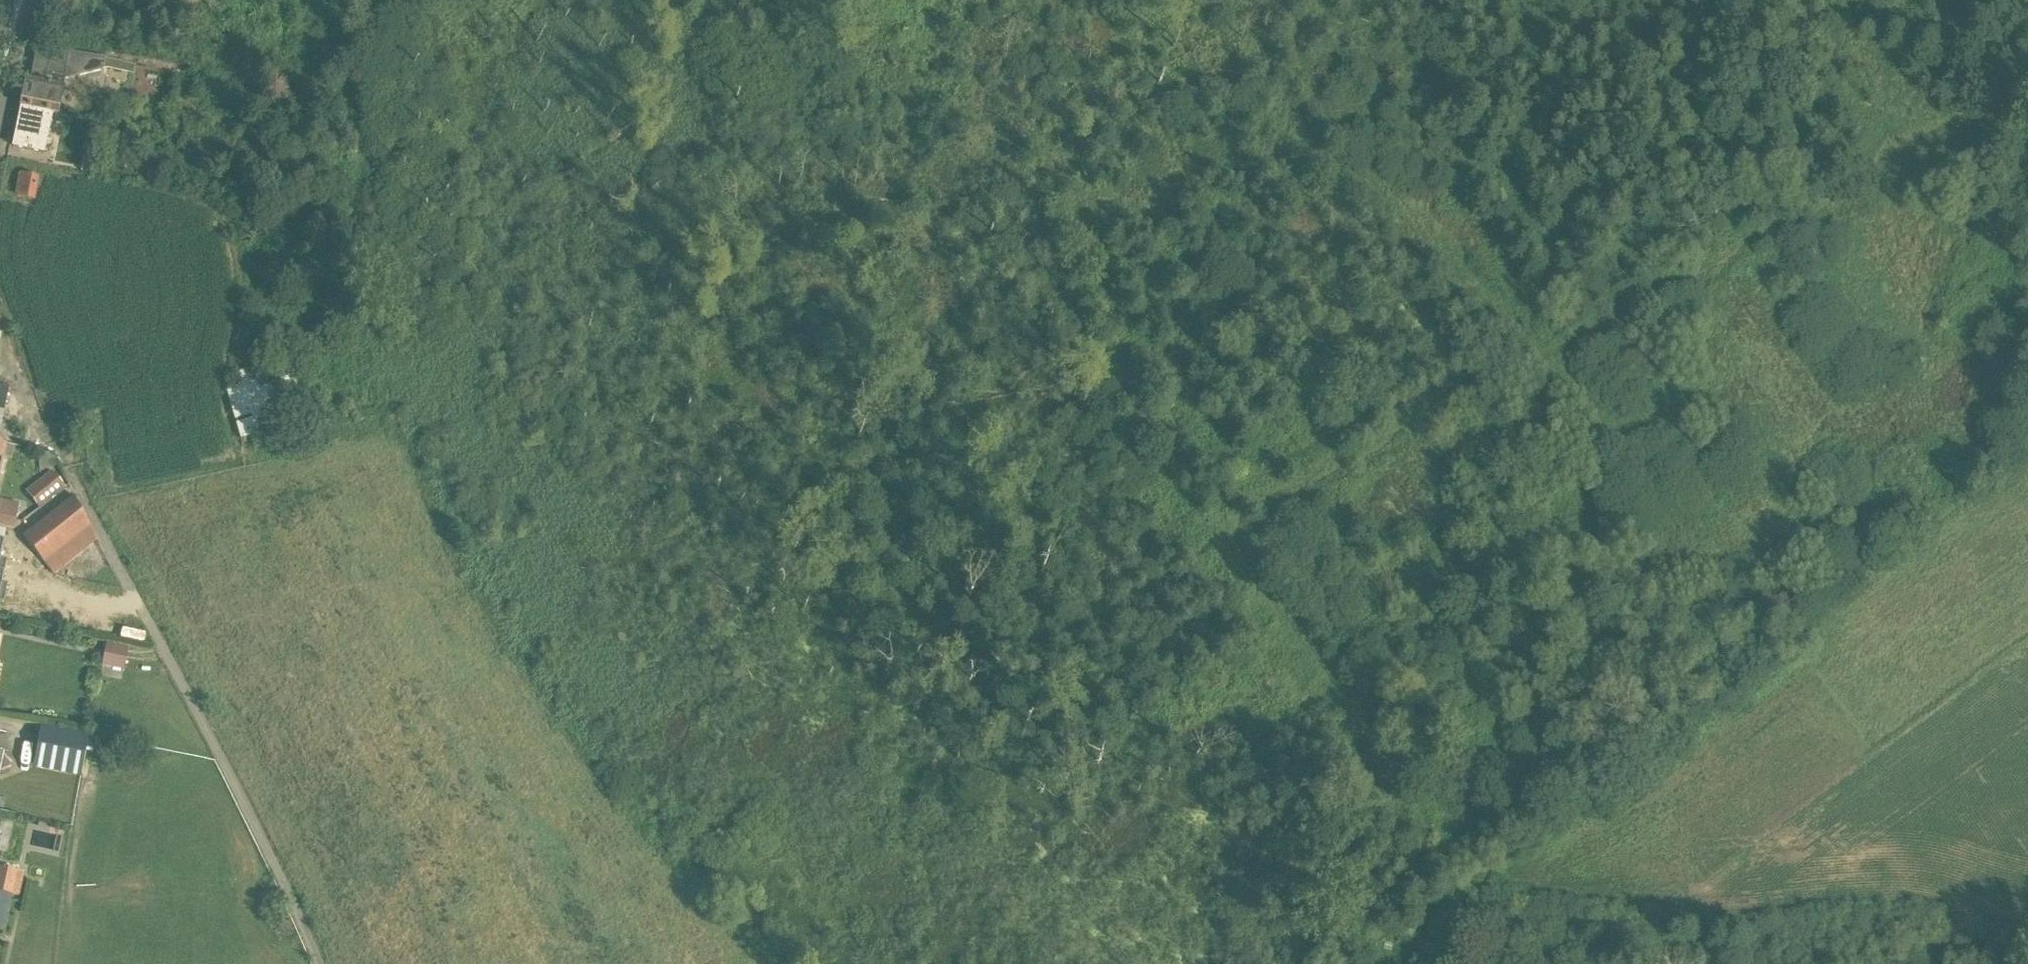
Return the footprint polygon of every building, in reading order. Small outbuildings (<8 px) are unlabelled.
[(56,111),(62,83),(98,75),(101,61),(38,50),(31,80),(27,79),(20,113),(49,119),(51,110),(56,111)] [(160,110),(167,69),(151,66),(144,108),(160,110)] [(43,152),(49,119),(20,113),(14,146),(43,152)] [(93,171),(96,153),(86,151),(83,169),(93,171)] [(37,199),(41,178),(21,175),(18,195),(37,199)] [(239,377),(226,393),(237,442),(307,425),(292,360),(238,372),(239,377)] [(38,458),(39,473),(50,469),(50,468),(56,466),(51,456),(42,453),(38,458)] [(40,510),(65,490),(51,472),(25,492),(40,510)] [(96,541),(73,497),(22,537),(53,576),(96,541)] [(18,505),(0,501),(0,526),(13,529),(18,505)] [(79,778),(88,736),(41,727),(32,769),(79,778)] [(95,741),(88,739),(85,752),(92,754),(95,741)] [(3,933),(11,896),(18,897),(23,873),(0,868),(0,933),(3,933)]
